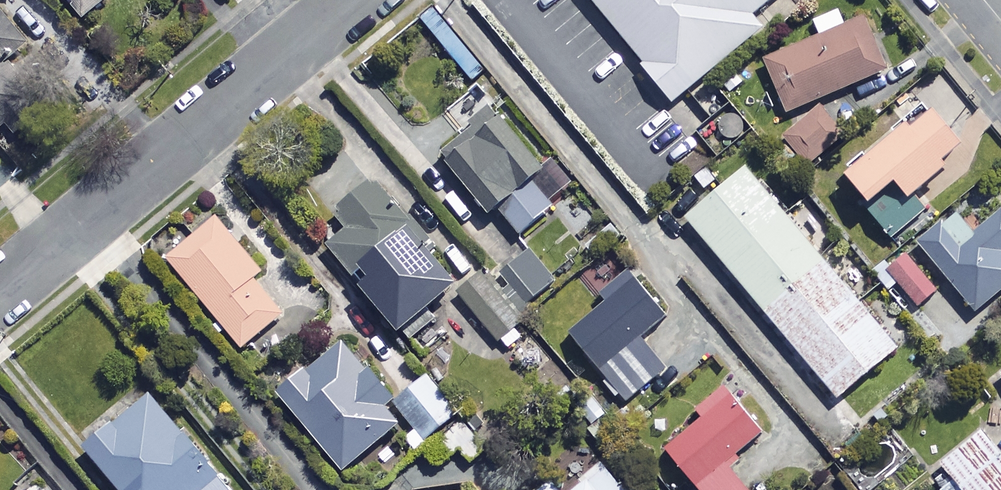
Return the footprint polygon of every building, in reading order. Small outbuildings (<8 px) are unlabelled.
[(79,18),(100,0),(64,0),(79,18)] [(676,91),(765,20),(758,10),(771,0),(603,0),(676,91)] [(483,68),(432,7),(420,17),(471,78),(483,68)] [(836,8),(809,18),(816,38),(761,58),(780,113),(878,78),(858,23),(843,28),(836,8)] [(540,165),(498,112),(495,114),(488,104),(467,121),(471,126),(440,150),(447,159),(444,161),(487,214),(497,206),(519,233),(553,205),(549,200),(530,177),(542,167),(540,165)] [(839,138),(819,110),(782,137),(803,165),(839,138)] [(954,144),(923,110),(901,129),(898,125),(838,178),(860,203),(885,181),(901,199),(936,167),(932,163),(954,144)] [(542,167),(530,177),(549,200),(571,181),(551,156),(540,165),(542,167)] [(724,263),(785,212),(745,166),(684,216),(724,263)] [(407,216),(372,174),(329,209),(344,227),(324,243),(396,331),(400,328),(409,339),(435,317),(426,307),(456,283),(427,248),(434,242),(410,213),(407,216)] [(901,205),(887,188),(862,208),(888,239),(921,211),(910,197),(901,205)] [(997,207),(967,232),(950,211),(912,242),(969,312),(1000,286),(1000,257),(997,251),(1000,248),(1000,212),(997,207)] [(759,305),(820,254),(785,212),(724,263),(759,305)] [(260,269),(214,215),(165,256),(240,346),(283,310),(253,275),(260,269)] [(552,281),(527,252),(508,269),(533,298),(552,281)] [(935,291),(905,253),(885,269),(915,307),(935,291)] [(798,352),(859,301),(820,254),(759,305),(798,352)] [(667,314),(628,268),(598,293),(604,300),(567,331),(626,401),(667,367),(640,336),(667,314)] [(519,322),(480,274),(456,293),(495,341),(519,322)] [(897,347),(859,301),(798,352),(836,398),(897,347)] [(401,418),(337,342),(313,362),(304,351),(288,364),(290,367),(269,385),(340,469),(401,418)] [(457,412),(426,373),(391,401),(414,429),(404,437),(413,448),(457,412)] [(720,387),(692,412),(697,419),(660,451),(694,489),(743,489),(721,465),(759,431),(720,387)] [(148,389),(82,443),(121,489),(231,489),(148,389)] [(486,446),(463,418),(427,448),(439,463),(457,448),(468,461),(486,446)] [(937,463),(944,472),(933,482),(939,489),(1000,489),(1000,457),(978,429),(937,463)] [(602,460),(579,479),(581,482),(572,489),(626,489),(602,460)] [(551,479),(537,489),(561,489),(551,479)]
